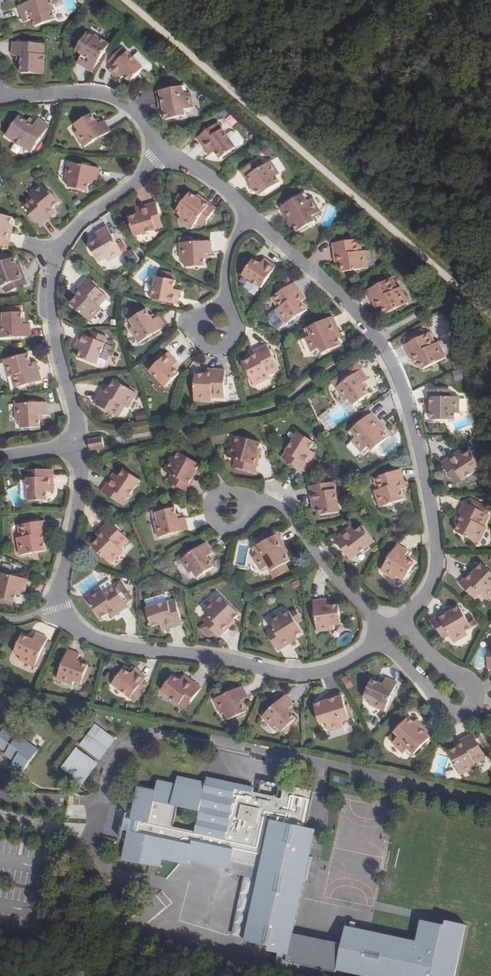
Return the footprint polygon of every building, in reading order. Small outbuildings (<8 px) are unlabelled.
[(37,19),(39,26),(59,20),(57,12),(59,11),(55,0),(36,0),(22,5),(26,18),(36,15),(37,19)] [(75,47),(82,51),(85,53),(80,61),(92,69),(109,41),(94,31),(93,33),(87,29),(75,47)] [(45,54),(44,54),(40,54),(41,44),(14,42),(13,56),(18,57),(18,63),(22,64),(22,72),(45,74),(45,54)] [(125,51),(133,57),(137,52),(130,46),(125,51)] [(111,68),(124,52),(119,48),(106,64),(111,68)] [(77,59),(80,61),(85,53),(82,51),(77,59)] [(124,52),(111,68),(108,72),(120,82),(123,77),(131,82),(144,66),(133,57),(125,51),(124,52)] [(137,52),(133,57),(144,66),(148,70),(151,67),(150,63),(137,52)] [(166,60),(164,59),(160,64),(165,69),(170,63),(166,60)] [(162,109),(163,113),(164,120),(185,116),(183,110),(192,108),(188,93),(182,94),(181,87),(155,92),(159,110),(162,109)] [(20,143),(21,142),(23,139),(31,147),(50,126),(40,117),(36,121),(33,124),(28,120),(21,113),(6,129),(20,143)] [(93,122),(95,121),(89,113),(74,123),(78,130),(74,133),(83,147),(109,131),(103,121),(99,123),(95,126),(93,122)] [(218,124),(211,129),(215,134),(222,129),(218,124)] [(196,139),(206,152),(211,149),(214,152),(219,159),(235,148),(222,129),(215,134),(211,129),(196,139)] [(28,149),(31,147),(23,139),(21,142),(28,149)] [(260,159),(253,163),(258,170),(264,166),(260,159)] [(258,170),(253,163),(241,172),(252,188),(257,185),(258,188),(256,189),(261,196),(281,183),(277,177),(280,175),(271,161),(264,166),(258,170)] [(87,192),(88,183),(86,183),(87,178),(92,179),(96,180),(98,168),(69,162),(66,179),(69,180),(68,188),(87,192)] [(30,193),(32,195),(35,198),(24,206),(40,226),(50,217),(47,213),(52,209),(60,202),(44,182),(30,193)] [(194,198),(195,197),(188,191),(174,210),(180,215),(178,218),(191,228),(196,222),(200,216),(206,220),(216,208),(200,196),(197,200),(194,198)] [(22,204),(24,206),(35,198),(32,195),(22,204)] [(293,222),(295,225),(299,231),(317,221),(313,215),(320,211),(312,198),(308,200),(305,195),(282,208),(291,223),(293,222)] [(156,203),(139,208),(141,215),(137,216),(129,219),(135,238),(157,230),(155,222),(161,220),(156,203)] [(56,213),(52,209),(47,213),(50,217),(56,213)] [(9,224),(12,217),(0,212),(0,245),(5,247),(11,228),(6,226),(7,223),(9,224)] [(200,216),(196,222),(202,226),(206,220),(200,216)] [(163,229),(161,220),(155,222),(157,230),(163,229)] [(98,243),(97,241),(89,246),(98,262),(106,258),(108,262),(122,253),(108,227),(97,233),(99,237),(101,240),(98,243)] [(187,243),(187,238),(181,238),(181,260),(186,260),(186,268),(205,267),(205,258),(202,258),(202,254),(207,254),(211,254),(210,241),(190,242),(187,243)] [(331,243),(333,257),(338,256),(340,263),(342,272),(367,268),(364,251),(361,251),(358,252),(356,239),(331,243)] [(3,285),(10,282),(12,290),(26,285),(20,266),(15,268),(15,265),(17,264),(14,256),(0,261),(0,286),(3,285)] [(277,266),(267,261),(265,265),(262,263),(254,259),(243,276),(263,288),(277,266)] [(175,293),(176,289),(177,280),(157,276),(152,299),(178,305),(180,295),(175,293)] [(88,278),(79,287),(82,291),(77,296),(70,303),(88,322),(101,310),(99,307),(97,305),(106,296),(88,278)] [(303,302),(299,296),(303,294),(296,283),(293,285),(289,278),(276,286),(280,292),(275,295),(282,307),(279,308),(277,310),(286,325),(308,311),(303,302)] [(394,279),(391,281),(396,292),(400,290),(394,279)] [(368,291),(375,304),(380,302),(382,307),(387,317),(410,305),(403,289),(400,290),(396,292),(391,281),(368,291)] [(5,292),(12,290),(10,282),(3,285),(5,292)] [(74,292),(77,296),(82,291),(79,287),(74,292)] [(272,297),(279,308),(282,307),(275,295),(272,297)] [(108,299),(106,296),(97,305),(99,307),(108,299)] [(134,317),(129,320),(134,327),(131,329),(139,343),(165,327),(159,317),(155,320),(152,322),(149,318),(150,317),(146,310),(140,313),(137,310),(132,314),(134,317)] [(22,321),(21,312),(2,313),(2,321),(0,322),(0,339),(30,337),(29,325),(25,325),(20,326),(20,321),(22,321)] [(328,317),(314,324),(318,331),(312,334),(304,339),(313,353),(316,351),(319,358),(340,346),(337,338),(334,340),(333,336),(338,334),(328,317)] [(308,328),(312,334),(318,331),(314,324),(308,328)] [(96,340),(99,334),(92,331),(89,337),(96,340)] [(81,345),(79,348),(76,356),(95,365),(95,364),(104,345),(104,342),(106,337),(99,334),(96,340),(89,337),(80,333),(76,342),(81,345)] [(433,346),(437,344),(432,334),(428,336),(433,346)] [(433,346),(428,336),(407,347),(411,357),(417,355),(419,361),(424,370),(447,359),(439,343),(437,344),(433,346)] [(453,356),(460,354),(455,340),(449,342),(453,356)] [(104,345),(95,364),(103,367),(111,348),(104,345)] [(258,356),(252,359),(243,363),(254,386),(270,379),(269,376),(267,373),(278,368),(267,345),(255,351),(258,356)] [(258,356),(255,351),(249,354),(252,359),(258,356)] [(33,369),(31,362),(28,353),(3,359),(7,377),(14,375),(17,387),(41,381),(38,368),(33,369)] [(180,373),(174,367),(170,364),(174,360),(167,353),(149,372),(166,388),(180,373)] [(267,373),(269,376),(280,371),(278,368),(267,373)] [(211,374),(205,373),(195,372),(192,397),(209,400),(210,397),(210,393),(223,395),(226,370),(212,369),(211,374)] [(359,386),(363,383),(366,381),(360,371),(335,388),(344,402),(348,400),(353,406),(369,396),(364,388),(362,389),(359,386)] [(14,375),(7,377),(10,389),(17,387),(14,375)] [(106,395),(102,392),(96,404),(118,416),(123,405),(129,408),(137,392),(114,380),(109,389),(106,395)] [(432,390),(431,410),(436,410),(436,413),(434,413),(434,421),(458,422),(458,414),(462,414),(462,398),(454,398),(446,398),(446,390),(432,390)] [(36,414),(41,415),(44,414),(44,402),(14,403),(15,421),(19,421),(19,429),(38,429),(38,419),(36,419),(36,414)] [(123,405),(118,416),(121,417),(125,416),(129,408),(123,405)] [(387,439),(383,433),(381,430),(383,429),(372,415),(351,431),(356,438),(351,441),(361,452),(367,447),(371,452),(387,439)] [(298,433),(285,455),(292,459),(288,465),(303,474),(315,455),(309,451),(314,443),(298,433)] [(228,457),(236,459),(243,461),(241,468),(256,472),(261,453),(255,451),(256,448),(259,448),(260,440),(237,435),(235,442),(232,441),(228,457)] [(165,471),(173,476),(179,479),(175,486),(180,489),(188,493),(198,476),(193,473),(194,471),(197,472),(201,464),(180,452),(177,459),(173,457),(165,471)] [(281,461),(288,465),(292,459),(285,455),(281,461)] [(460,461),(457,455),(442,464),(451,479),(458,476),(462,484),(482,472),(472,455),(464,459),(460,461)] [(234,467),(241,468),(243,461),(236,459),(234,467)] [(124,469),(119,476),(116,480),(110,476),(101,490),(115,501),(120,495),(127,499),(140,480),(124,469)] [(403,470),(380,477),(383,490),(379,491),(377,492),(382,508),(407,500),(404,490),(402,484),(407,483),(403,470)] [(169,482),(175,486),(179,479),(173,476),(169,482)] [(458,476),(451,479),(455,488),(462,484),(458,476)] [(47,488),(53,488),(53,478),(26,479),(26,501),(48,501),(47,492),(47,488)] [(329,492),(338,490),(337,483),(329,485),(329,492)] [(329,492),(329,485),(311,487),(314,505),(321,503),(321,508),(323,516),(342,512),(338,490),(329,492)] [(123,505),(127,499),(120,495),(115,501),(123,505)] [(466,504),(460,515),(464,517),(461,523),(456,532),(479,544),(487,528),(485,527),(482,525),(487,515),(466,504)] [(155,512),(173,508),(173,505),(150,510),(153,521),(156,521),(155,512)] [(174,517),(175,517),(173,508),(155,512),(156,521),(153,521),(157,538),(186,531),(184,519),(179,520),(175,521),(174,517)] [(490,516),(487,515),(482,525),(485,527),(490,516)] [(45,522),(21,525),(23,537),(19,538),(17,538),(19,555),(44,551),(42,541),(41,534),(47,533),(45,522)] [(111,522),(102,531),(105,534),(101,539),(93,546),(110,565),(123,552),(121,550),(119,548),(127,540),(111,522)] [(350,535),(346,530),(334,541),(344,554),(350,549),(356,556),(373,542),(360,527),(354,532),(350,535)] [(97,535),(101,539),(105,534),(102,531),(97,535)] [(262,572),(268,568),(270,567),(273,573),(286,566),(290,563),(287,557),(285,554),(289,552),(280,537),(272,541),(270,538),(269,535),(259,541),(262,547),(257,549),(260,555),(255,558),(262,572)] [(129,543),(127,540),(119,548),(121,550),(129,543)] [(189,552),(179,557),(188,572),(192,570),(196,578),(213,568),(208,560),(206,562),(204,558),(208,555),(212,553),(206,543),(189,552)] [(417,565),(408,560),(407,561),(404,559),(407,555),(409,551),(398,545),(382,571),(396,580),(399,576),(406,580),(417,565)] [(179,557),(189,552),(187,549),(178,554),(179,557)] [(350,549),(344,554),(350,561),(356,556),(350,549)] [(470,567),(473,569),(472,572),(467,570),(460,588),(474,593),(477,586),(484,588),(490,591),(490,566),(473,559),(470,567)] [(289,572),(286,566),(273,573),(270,567),(268,568),(275,580),(289,572)] [(17,596),(15,595),(16,591),(21,592),(24,593),(27,581),(26,581),(20,579),(10,577),(11,574),(1,572),(0,575),(0,601),(15,605),(17,596)] [(103,594),(113,587),(112,584),(101,591),(103,594)] [(482,596),(484,588),(477,586),(474,593),(482,596)] [(103,594),(101,591),(100,588),(85,597),(98,619),(107,614),(112,611),(115,616),(127,609),(119,596),(115,589),(113,587),(103,594)] [(215,622),(209,627),(219,639),(234,624),(230,621),(232,618),(234,620),(240,614),(223,597),(218,602),(215,599),(204,610),(210,617),(215,622)] [(171,609),(178,607),(176,599),(169,601),(171,609)] [(171,609),(169,601),(147,607),(151,627),(160,625),(164,624),(165,630),(182,625),(178,607),(171,609)] [(326,610),(326,606),(325,602),(313,603),(317,633),(334,631),(334,626),(342,625),(340,607),(331,608),(331,610),(326,610)] [(429,624),(438,638),(445,633),(448,639),(453,647),(469,637),(468,634),(473,630),(472,629),(477,626),(473,619),(468,622),(460,608),(451,614),(447,616),(445,614),(429,624)] [(292,622),(298,618),(292,611),(287,614),(286,613),(280,618),(278,615),(266,624),(270,631),(275,637),(268,641),(277,654),(294,642),(290,638),(293,636),(294,638),(301,633),(294,624),(292,622)] [(215,622),(210,617),(204,622),(209,627),(215,622)] [(275,637),(270,631),(264,635),(268,641),(275,637)] [(441,643),(448,639),(445,633),(438,638),(441,643)] [(37,635),(35,639),(33,643),(29,641),(30,639),(22,636),(13,653),(21,657),(19,661),(34,668),(48,640),(37,635)] [(82,686),(82,685),(88,670),(89,669),(80,665),(80,666),(75,665),(77,661),(79,657),(67,653),(56,681),(72,687),(74,683),(82,686)] [(92,671),(88,670),(82,685),(86,686),(92,671)] [(133,706),(139,698),(135,694),(143,685),(146,681),(138,675),(134,679),(131,676),(125,671),(111,688),(133,706)] [(380,685),(380,683),(372,680),(364,697),(371,701),(370,704),(386,711),(398,684),(387,679),(385,683),(383,687),(380,685)] [(180,690),(177,687),(170,682),(158,698),(177,712),(181,705),(187,709),(198,695),(184,684),(180,690)] [(147,688),(143,685),(135,694),(139,698),(147,688)] [(237,700),(241,698),(244,695),(237,685),(212,702),(222,717),(225,715),(230,721),(246,710),(241,703),(239,705),(237,700)] [(338,695),(322,701),(323,705),(319,706),(313,708),(319,728),(326,726),(329,734),(343,728),(341,723),(347,720),(338,695)] [(286,711),(288,708),(292,704),(282,696),(262,718),(274,730),(277,727),(284,733),(285,732),(287,734),(290,734),(295,728),(291,725),(294,722),(297,719),(290,713),(289,714),(286,711)] [(181,705),(177,712),(182,716),(187,709),(181,705)] [(0,723),(0,738),(9,745),(8,747),(18,754),(15,758),(26,765),(42,743),(22,728),(20,730),(7,721),(3,725),(0,723)] [(411,721),(396,735),(400,740),(394,746),(405,757),(409,753),(414,757),(433,739),(421,727),(418,729),(416,726),(411,721)] [(87,786),(115,737),(92,723),(64,772),(87,786)] [(389,741),(394,746),(400,740),(396,735),(389,741)] [(477,735),(465,740),(467,745),(461,747),(452,752),(461,775),(477,768),(476,766),(475,762),(485,757),(490,755),(483,738),(478,740),(477,737),(477,735)] [(487,761),(485,757),(475,762),(476,766),(487,761)] [(163,853),(190,859),(191,855),(232,865),(233,855),(263,861),(246,938),(270,943),(269,948),(279,950),(275,967),(314,975),(323,975),(324,968),(337,971),(337,968),(372,975),(429,975),(430,974),(441,975),(455,975),(466,924),(447,920),(447,924),(423,919),(419,938),(348,923),(344,941),(294,930),(317,825),(308,823),(316,787),(288,782),(285,796),(279,795),(280,792),(255,787),(256,782),(209,772),(208,777),(180,772),(178,779),(159,775),(157,784),(140,782),(134,814),(140,815),(138,827),(130,825),(124,853),(153,860),(154,851),(163,853)] [(154,851),(153,860),(162,862),(163,853),(154,851)]
